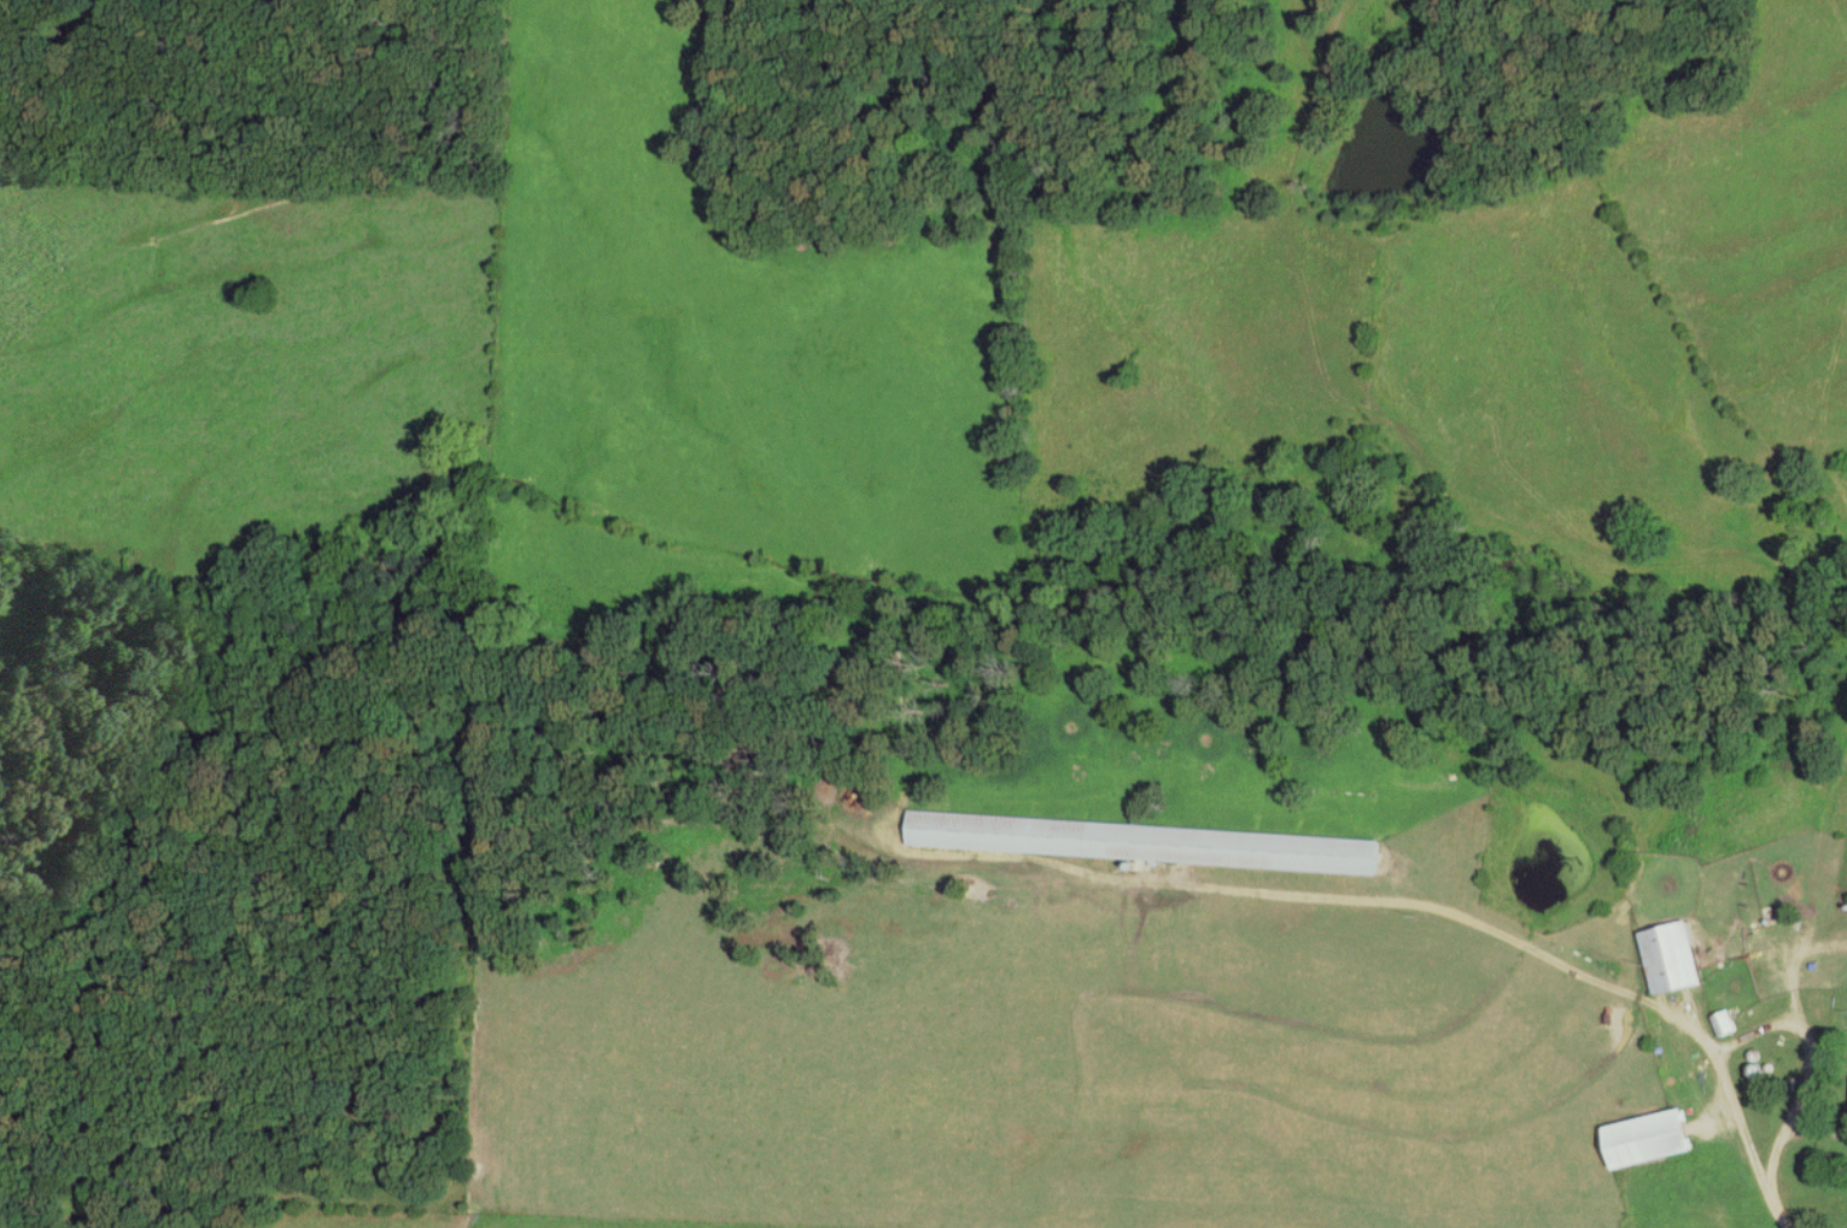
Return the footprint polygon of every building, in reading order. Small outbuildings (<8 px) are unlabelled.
[(1377,872),(1379,838),(908,815),(907,850),(1377,872)] [(1639,933),(1653,997),(1702,986),(1688,922),(1639,933)] [(1736,1033),(1729,1012),(1712,1018),(1719,1038),(1736,1033)] [(1693,1153),(1684,1111),(1605,1128),(1614,1170),(1693,1153)]
